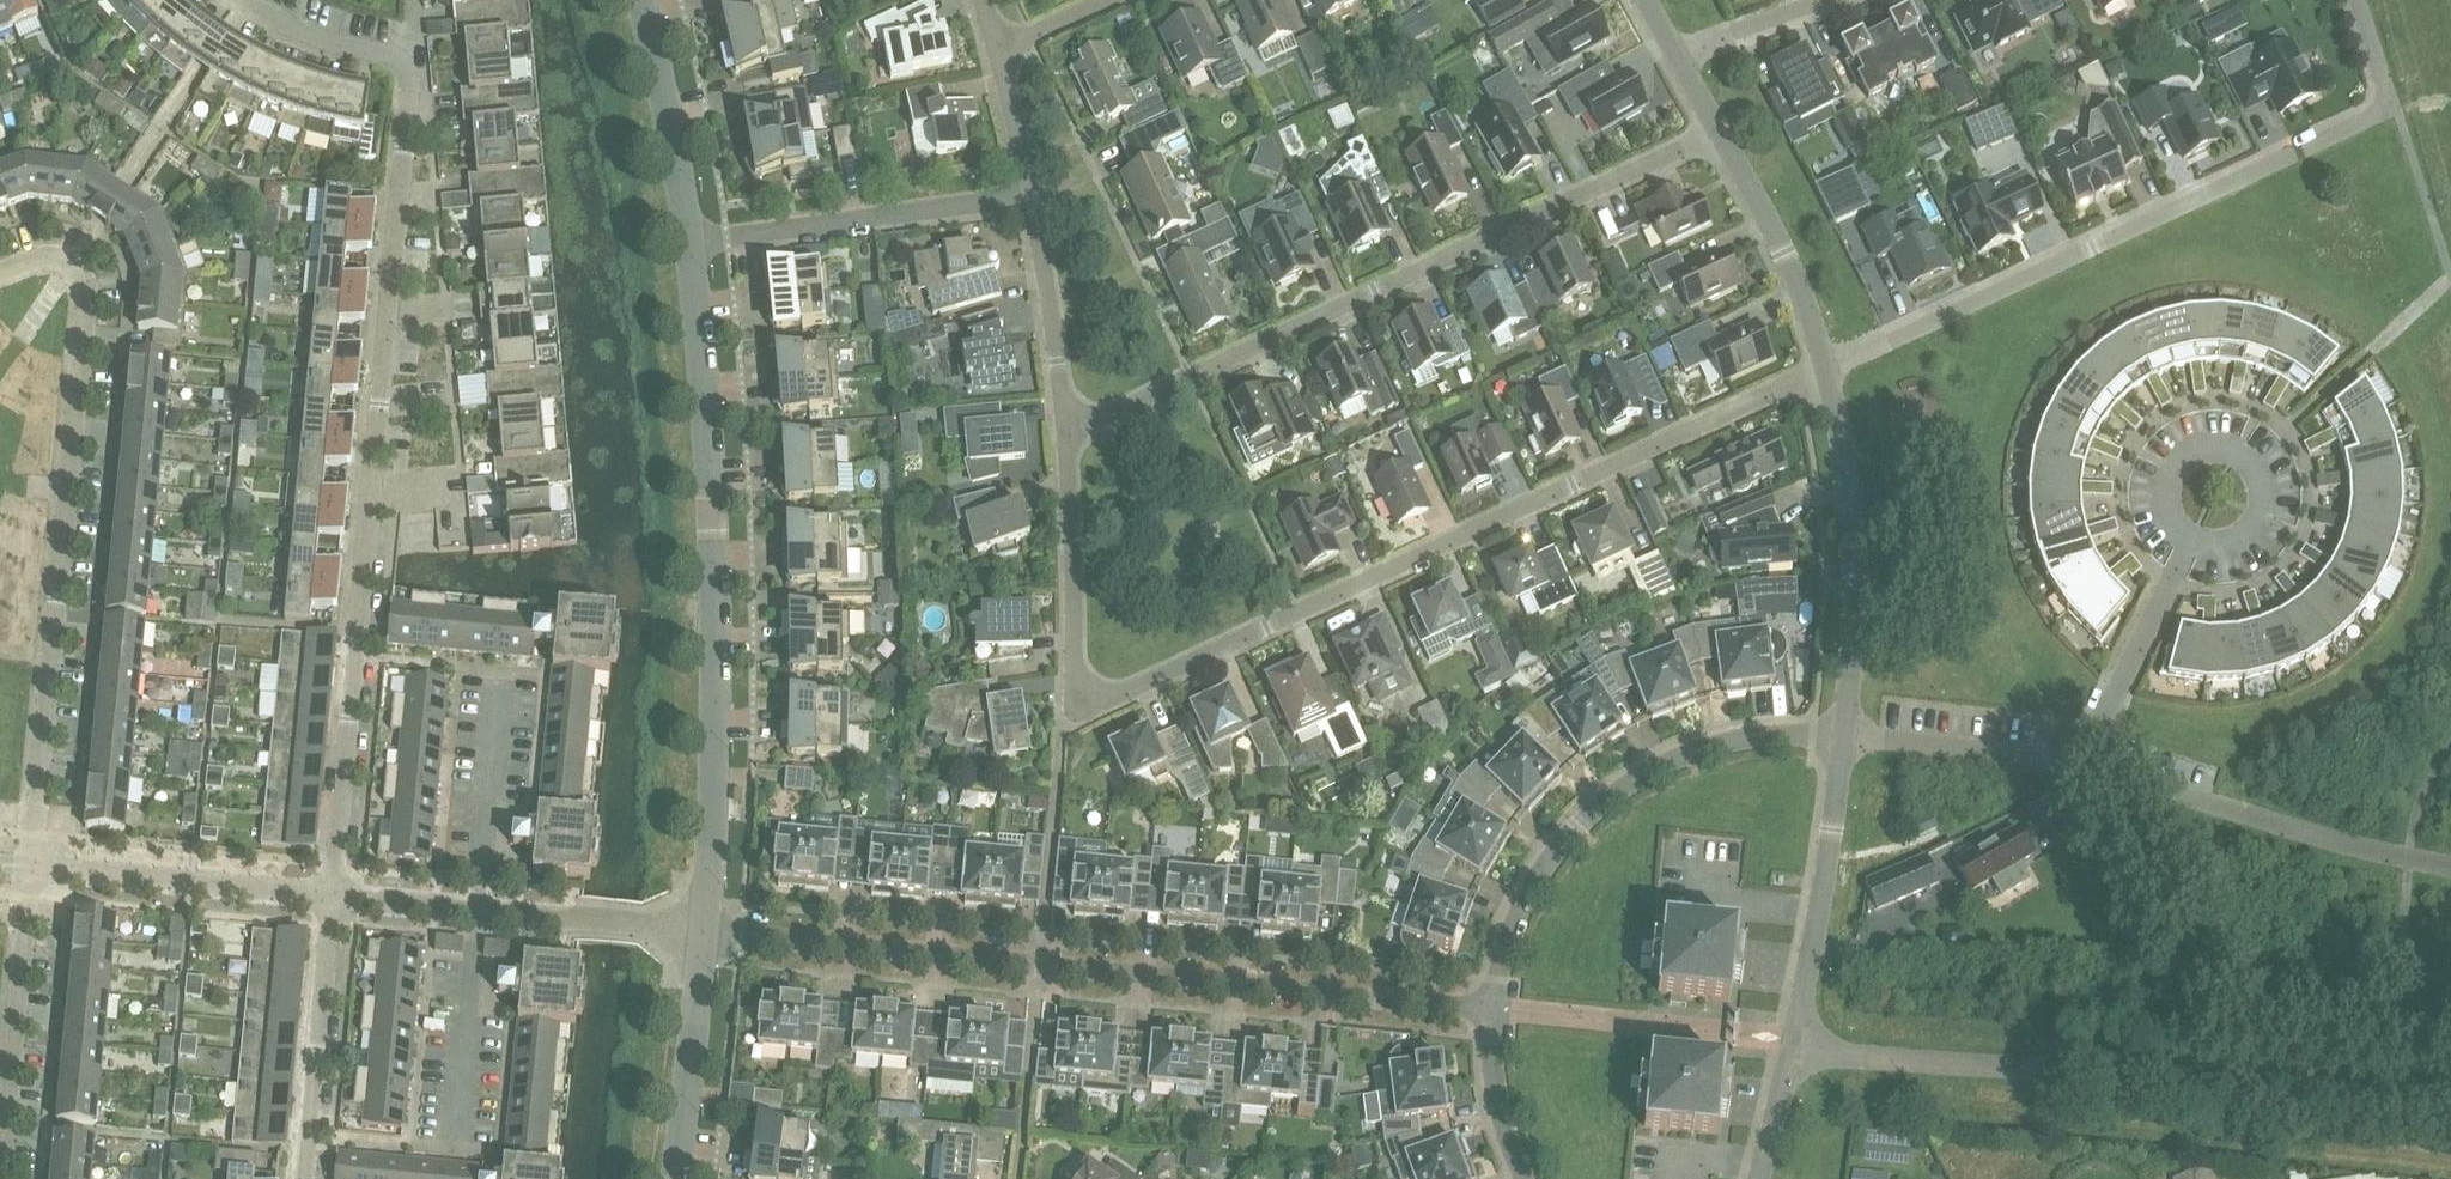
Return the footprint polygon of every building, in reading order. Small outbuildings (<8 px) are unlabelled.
[(13,27),(1,0),(0,0),(0,33),(13,27)] [(13,27),(38,17),(31,0),(1,0),(13,27)] [(121,20),(142,0),(103,0),(121,20)] [(121,20),(140,40),(177,0),(142,0),(121,20)] [(196,15),(179,0),(177,0),(140,40),(162,58),(196,15)] [(462,4),(453,5),(454,21),(530,15),(529,0),(507,0),(505,0),(461,0),(462,4)] [(729,45),(780,33),(798,28),(791,0),(790,0),(786,1),(786,0),(754,0),(755,9),(747,10),(747,12),(721,13),(718,12),(717,21),(717,29),(717,38),(726,36),(729,45)] [(1257,50),(1293,33),(1277,0),(1275,0),(1274,0),(1236,0),(1249,27),(1246,28),(1257,50)] [(1318,6),(1307,11),(1318,36),(1329,31),(1323,17),(1356,2),(1355,0),(1315,0),(1318,6)] [(1474,2),(1489,28),(1524,8),(1519,0),(1477,0),(1474,2)] [(1976,10),(1958,20),(1975,52),(1993,43),(1996,49),(2028,32),(2025,26),(2044,16),(2035,0),(1971,0),(1976,10)] [(2103,11),(2125,0),(2097,0),(2103,11)] [(1548,4),(1488,38),(1499,57),(1526,42),(1534,56),(1549,48),(1559,67),(1608,39),(1603,30),(1605,29),(1597,13),(1594,15),(1589,6),(1559,22),(1548,4)] [(919,5),(897,15),(895,11),(863,26),(871,41),(882,40),(889,79),(912,75),(911,70),(952,62),(945,26),(934,28),(932,17),(933,17),(932,16),(925,19),(919,5)] [(1415,12),(1400,20),(1412,41),(1427,32),(1415,12)] [(1224,90),(1248,78),(1231,41),(1217,48),(1209,32),(1206,34),(1198,15),(1193,17),(1192,14),(1176,21),(1178,24),(1163,31),(1173,53),(1170,54),(1177,70),(1180,68),(1185,79),(1208,68),(1216,87),(1224,90)] [(1863,44),(1860,39),(1843,48),(1851,64),(1848,65),(1857,83),(1860,82),(1869,98),(1886,89),(1883,83),(1896,76),(1898,79),(1902,77),(1900,74),(1914,67),(1917,73),(1934,64),(1926,48),(1929,47),(1919,29),(1916,30),(1908,14),(1891,23),(1894,29),(1863,44)] [(223,35),(216,31),(196,15),(162,58),(185,76),(193,64),(205,47),(212,52),(220,58),(231,40),(223,35)] [(465,37),(467,63),(510,60),(508,33),(532,31),(530,15),(454,21),(456,38),(465,37)] [(2229,35),(2220,18),(2202,27),(2211,44),(2229,35)] [(731,54),(722,56),(725,64),(729,72),(733,79),(736,77),(760,67),(760,68),(769,66),(773,82),(803,75),(796,45),(783,48),(780,33),(729,45),(731,54)] [(1314,34),(1296,42),(1312,77),(1330,69),(1314,34)] [(196,95),(222,110),(227,102),(253,53),(231,40),(220,58),(212,52),(205,47),(193,64),(201,69),(209,75),(196,95)] [(2250,51),(2222,65),(2245,110),(2262,101),(2261,99),(2270,95),(2280,114),(2316,96),(2308,80),(2313,78),(2303,59),(2298,61),(2289,45),(2256,62),(2250,51)] [(1074,70),(1089,103),(1096,118),(1109,112),(1112,119),(1131,110),(1138,127),(1166,114),(1158,96),(1136,107),(1123,79),(1118,81),(1110,64),(1115,61),(1107,46),(1084,57),(1087,64),(1074,70)] [(253,53),(227,102),(252,114),(275,64),(253,53)] [(1767,96),(1783,128),(1799,120),(1800,123),(1832,107),(1807,56),(1794,63),(1792,58),(1772,68),(1782,88),(1767,96)] [(31,67),(36,78),(52,72),(48,60),(31,67)] [(510,60),(467,63),(469,90),(461,91),(462,107),(538,100),(536,84),(512,86),(510,60)] [(278,125),(297,74),(275,64),(252,114),(278,125)] [(36,78),(31,67),(15,73),(19,84),(36,78)] [(1587,75),(1559,91),(1575,120),(1590,111),(1602,131),(1625,118),(1626,120),(1642,112),(1641,109),(1646,106),(1642,101),(1645,99),(1636,84),(1634,85),(1627,72),(1596,90),(1587,75)] [(1959,72),(1941,82),(1957,112),(1975,103),(1959,72)] [(304,134),(321,81),(297,74),(278,125),(304,134)] [(321,81),(304,134),(332,141),(344,88),(321,81)] [(940,86),(906,93),(913,129),(912,130),(918,158),(967,149),(962,120),(976,117),(973,101),(944,107),(940,86)] [(1517,86),(1491,101),(1500,115),(1477,128),(1492,154),(1488,157),(1499,175),(1503,173),(1506,178),(1515,172),(1517,175),(1532,166),(1531,164),(1540,158),(1522,128),(1536,119),(1517,86)] [(344,88),(332,141),(360,146),(357,164),(376,167),(376,168),(378,168),(384,117),(382,117),(382,119),(365,118),(369,92),(344,88)] [(748,137),(749,146),(814,134),(806,89),(775,94),(778,110),(769,112),(769,114),(744,114),(740,113),(739,118),(739,123),(738,128),(738,133),(739,138),(748,137)] [(11,95),(16,108),(30,103),(25,90),(11,95)] [(2164,90),(2135,105),(2149,132),(2165,123),(2184,159),(2218,142),(2210,127),(2213,123),(2207,112),(2202,112),(2195,98),(2178,107),(2171,105),(2164,90)] [(145,98),(135,91),(127,100),(139,108),(145,98)] [(94,105),(106,113),(114,101),(102,93),(94,105)] [(11,95),(0,99),(0,106),(3,114),(16,108),(11,95)] [(472,123),(475,149),(518,145),(515,119),(539,117),(538,100),(462,107),(464,124),(472,123)] [(1366,113),(1360,100),(1351,105),(1357,117),(1366,113)] [(126,109),(114,101),(106,113),(118,121),(126,109)] [(2118,164),(2121,163),(2125,170),(2142,162),(2141,161),(2140,161),(2114,105),(2115,105),(2114,103),(2097,111),(2098,113),(2099,112),(2103,121),(2090,127),(2088,150),(2076,156),(2074,151),(2058,158),(2060,163),(2056,165),(2056,164),(2055,165),(2076,210),(2077,209),(2076,208),(2094,200),(2094,202),(2097,201),(2097,200),(2107,195),(2107,196),(2109,195),(2109,193),(2126,185),(2126,186),(2128,186),(2118,164)] [(1965,122),(1977,151),(2018,134),(2005,105),(1965,122)] [(1833,120),(1848,150),(1866,141),(1850,111),(1833,120)] [(1440,141),(1408,156),(1417,176),(1414,177),(1421,192),(1424,191),(1434,212),(1467,196),(1446,152),(1463,144),(1445,112),(1430,120),(1440,141)] [(1157,155),(1161,145),(1187,133),(1178,113),(1118,141),(1131,167),(1157,155)] [(850,128),(833,131),(838,161),(855,158),(850,128)] [(814,135),(814,134),(749,146),(751,155),(742,157),(744,162),(745,167),(748,171),(750,176),(753,180),(755,178),(779,169),(780,170),(789,169),(791,182),(809,179),(801,137),(814,135)] [(1389,233),(1380,215),(1376,206),(1391,199),(1363,138),(1346,146),(1350,154),(1319,185),(1350,251),(1389,233)] [(545,186),(544,170),(520,172),(518,145),(475,149),(477,176),(468,177),(470,193),(545,186)] [(23,153),(0,162),(0,186),(8,207),(29,199),(23,153)] [(51,202),(56,157),(23,153),(29,199),(51,202)] [(51,202),(73,204),(89,160),(56,157),(51,202)] [(191,169),(203,177),(211,165),(199,157),(191,169)] [(1159,159),(1123,175),(1153,239),(1189,222),(1180,204),(1185,189),(1171,183),(1159,159)] [(114,177),(89,160),(73,204),(92,217),(114,184),(111,182),(114,177)] [(211,165),(203,177),(215,184),(223,172),(211,165)] [(1834,225),(1870,208),(1853,170),(1814,187),(1834,225)] [(1990,190),(1955,206),(1963,223),(1961,228),(1965,236),(1970,238),(1978,255),(2013,239),(2007,226),(2042,210),(2028,181),(1993,197),(1990,190)] [(121,189),(114,184),(92,217),(99,222),(106,226),(128,194),(121,189)] [(0,186),(0,210),(8,207),(0,186)] [(480,209),(482,235),(525,231),(523,205),(547,203),(545,186),(470,193),(471,209),(480,209)] [(323,226),(372,231),(374,209),(351,206),(352,192),(327,190),(323,226)] [(1678,190),(1634,211),(1642,228),(1648,230),(1655,226),(1664,244),(1709,223),(1697,197),(1690,201),(1682,198),(1678,190)] [(128,194),(106,226),(126,239),(162,210),(134,191),(131,196),(128,194)] [(1279,226),(1251,240),(1265,268),(1268,266),(1277,286),(1312,269),(1306,256),(1311,254),(1304,238),(1316,233),(1299,196),(1271,209),(1279,226)] [(263,208),(262,220),(278,222),(279,221),(288,222),(289,211),(263,208)] [(134,261),(176,244),(162,210),(126,239),(134,261)] [(1892,216),(1864,229),(1878,258),(1893,251),(1910,287),(1949,268),(1938,244),(1932,247),(1923,228),(1906,235),(1900,233),(1892,216)] [(278,222),(262,220),(260,232),(277,234),(278,222)] [(1194,235),(1203,254),(1211,250),(1211,249),(1235,238),(1236,241),(1237,240),(1228,220),(1194,235)] [(323,226),(320,262),(345,264),(346,251),(370,253),(372,231),(323,226)] [(525,231),(482,235),(485,262),(528,258),(525,231)] [(445,238),(447,254),(461,252),(459,237),(445,238)] [(176,244),(134,261),(142,281),(188,274),(176,244)] [(827,244),(820,244),(822,256),(828,255),(827,245),(827,244)] [(990,252),(988,253),(987,244),(972,247),(972,244),(934,249),(934,252),(913,255),(917,279),(923,278),(933,315),(1001,295),(994,271),(996,270),(997,270),(998,269),(999,267),(999,266),(999,264),(999,263),(999,261),(998,260),(997,259),(995,259),(994,258),(992,258),(991,258),(989,259),(986,255),(990,254),(991,253),(991,252),(990,252)] [(1546,274),(1526,283),(1543,318),(1564,308),(1562,303),(1591,289),(1571,246),(1568,247),(1564,246),(1555,249),(1554,254),(1540,260),(1546,274)] [(1678,254),(1648,268),(1659,293),(1679,284),(1690,308),(1738,286),(1734,276),(1738,274),(1732,261),(1728,262),(1723,252),(1685,270),(1678,254)] [(235,268),(249,269),(250,255),(236,253),(235,268)] [(1213,283),(1212,283),(1198,254),(1167,269),(1180,298),(1179,298),(1186,314),(1187,313),(1196,333),(1228,319),(1219,298),(1220,297),(1221,296),(1222,295),(1223,293),(1223,291),(1223,290),(1223,288),(1222,287),(1221,285),(1220,284),(1218,283),(1217,283),(1215,283),(1213,283)] [(478,290),(480,306),(556,299),(554,283),(530,285),(528,258),(485,262),(487,289),(478,290)] [(316,298),(365,302),(367,280),(344,278),(345,264),(320,262),(316,298)] [(763,300),(830,293),(827,266),(820,267),(819,264),(796,262),(796,267),(770,269),(768,268),(766,273),(765,277),(764,282),(763,286),(763,291),(763,295),(763,300)] [(249,269),(235,268),(233,282),(248,283),(249,269)] [(188,274),(142,281),(140,303),(185,307),(188,274)] [(1504,277),(1458,299),(1459,300),(1470,295),(1487,331),(1495,334),(1508,328),(1515,342),(1546,327),(1529,290),(1517,295),(1516,292),(1510,291),(1504,277)] [(256,280),(255,292),(271,293),(273,281),(256,280)] [(270,306),(271,293),(255,292),(253,304),(270,306)] [(832,320),(830,293),(763,300),(764,305),(765,309),(766,314),(768,318),(770,322),(772,326),(774,330),(777,329),(826,323),(825,321),(832,320)] [(316,298),(313,333),(338,336),(339,322),(363,325),(365,302),(316,298)] [(556,299),(480,306),(481,322),(490,322),(493,348),(536,344),(533,318),(557,316),(556,299)] [(181,349),(185,307),(140,303),(138,330),(153,331),(152,346),(181,349)] [(2217,362),(2218,362),(2220,307),(2219,307),(2219,309),(2188,311),(2188,309),(2187,309),(2195,364),(2201,363),(2217,362)] [(2220,307),(2218,362),(2219,362),(2235,364),(2232,378),(2244,380),(2247,366),(2241,365),(2252,311),(2251,311),(2251,313),(2220,309),(2220,307)] [(2201,363),(2195,364),(2187,309),(2186,309),(2187,311),(2157,318),(2156,316),(2156,317),(2173,369),(2174,369),(2189,365),(2191,379),(2203,377),(2201,363)] [(1011,340),(1005,340),(1002,341),(999,328),(1003,327),(1002,325),(1000,326),(996,312),(999,311),(998,310),(961,320),(962,321),(964,321),(968,336),(971,335),(973,346),(962,348),(966,376),(976,374),(978,386),(975,386),(975,387),(1012,384),(1012,382),(1010,369),(1016,368),(1013,350),(1011,340)] [(1430,311),(1395,328),(1415,372),(1430,364),(1432,368),(1437,370),(1470,355),(1456,325),(1444,331),(1439,329),(1430,311)] [(2263,371),(2283,320),(2282,320),(2281,322),(2252,313),(2253,311),(2252,311),(2241,365),(2247,366),(2262,371),(2263,371)] [(894,335),(912,331),(909,316),(908,313),(890,316),(894,335)] [(867,316),(869,333),(886,332),(885,314),(867,316)] [(2126,329),(2152,378),(2157,376),(2172,369),(2173,369),(2156,317),(2155,317),(2155,319),(2127,331),(2126,329)] [(2284,320),(2283,320),(2263,371),(2264,371),(2264,372),(2279,378),(2272,390),(2282,396),(2289,385),(2284,382),(2312,334),(2310,336),(2283,322),(2284,320)] [(891,356),(929,341),(947,336),(945,323),(890,338),(891,356)] [(1722,381),(1727,378),(1772,357),(1756,324),(1721,340),(1717,339),(1709,323),(1670,341),(1685,372),(1702,365),(1702,364),(1712,359),(1722,381)] [(2153,393),(2163,387),(2157,376),(2152,378),(2126,329),(2125,330),(2126,332),(2100,348),(2099,347),(2132,390),(2133,390),(2146,381),(2153,393)] [(338,336),(313,333),(309,369),(358,374),(360,351),(337,349),(338,336)] [(2312,334),(2284,382),(2289,385),(2303,395),(2338,356),(2312,337),(2313,334),(2312,334)] [(486,375),(488,392),(563,385),(562,368),(538,370),(536,344),(493,348),(495,375),(486,375)] [(1676,365),(1667,346),(1652,353),(1661,372),(1676,365)] [(2132,390),(2099,347),(2098,347),(2099,349),(2077,370),(2075,369),(2116,406),(2120,402),(2132,391),(2132,390)] [(771,379),(771,383),(838,378),(835,351),(828,352),(828,349),(779,353),(776,352),(775,356),(773,360),(772,365),(771,370),(771,374),(771,379)] [(1323,361),(1317,364),(1339,410),(1361,400),(1370,418),(1398,404),(1375,354),(1373,354),(1376,359),(1359,366),(1350,349),(1335,356),(1331,355),(1324,358),(1323,361)] [(249,351),(247,363),(264,365),(266,353),(249,351)] [(129,381),(169,385),(171,358),(132,354),(131,365),(131,367),(130,367),(129,381)] [(1665,401),(1656,383),(1645,358),(1622,369),(1621,367),(1588,382),(1604,418),(1601,420),(1607,433),(1627,423),(1626,419),(1665,401)] [(263,377),(264,365),(247,363),(246,375),(263,377)] [(1546,456),(1574,443),(1580,440),(1565,406),(1580,399),(1565,368),(1538,381),(1546,399),(1524,409),(1537,437),(1529,441),(1535,455),(1543,452),(1546,456)] [(309,369),(306,405),(331,407),(332,394),(356,396),(358,374),(309,369)] [(2116,406),(2075,369),(2074,370),(2076,371),(2057,395),(2055,394),(2055,395),(2101,424),(2102,424),(2112,411),(2122,421),(2130,412),(2120,402),(2116,406)] [(224,390),(237,391),(238,377),(226,376),(224,390)] [(2203,377),(2191,379),(2194,396),(2200,395),(2206,394),(2203,377)] [(779,410),(781,413),(784,412),(833,408),(833,405),(840,405),(838,378),(771,383),(772,388),(772,392),(774,397),(775,401),(777,405),(779,410)] [(2232,378),(2229,395),(2235,396),(2241,397),(2244,380),(2232,378)] [(166,411),(169,385),(129,381),(127,395),(128,395),(128,397),(127,407),(166,411)] [(2331,430),(2319,437),(2324,447),(2337,441),(2334,436),(2383,410),(2381,411),(2364,383),(2322,415),(2331,430)] [(563,385),(488,392),(489,408),(498,408),(500,434),(543,430),(541,404),(565,401),(563,385)] [(2163,387),(2153,393),(2161,409),(2167,406),(2172,403),(2170,399),(2163,387)] [(237,391),(224,390),(223,404),(236,406),(237,391)] [(2265,401),(2263,405),(2268,408),(2273,411),(2282,396),(2272,390),(2265,401)] [(1234,434),(1247,461),(1278,447),(1280,451),(1314,435),(1299,404),(1277,414),(1269,411),(1268,412),(1258,392),(1231,404),(1243,429),(1234,434)] [(2040,423),(2091,445),(2093,440),(2101,424),(2055,395),(2055,396),(2056,397),(2042,424),(2040,423)] [(331,407),(306,405),(302,441),(351,445),(354,423),(330,421),(331,407)] [(164,436),(166,411),(127,407),(125,433),(164,436)] [(949,439),(967,438),(970,463),(974,480),(971,481),(972,482),(999,475),(998,474),(995,475),(994,461),(1025,458),(1022,424),(989,427),(988,411),(995,410),(995,409),(946,413),(949,439)] [(2343,457),(2396,441),(2395,440),(2393,440),(2382,412),(2384,411),(2383,410),(2334,436),(2337,441),(2343,456),(2343,457)] [(2139,420),(2130,412),(2122,421),(2135,432),(2139,427),(2143,423),(2139,420)] [(1459,447),(1443,454),(1462,495),(1475,489),(1476,493),(1492,486),(1483,465),(1488,463),(1489,466),(1513,455),(1500,428),(1487,434),(1478,416),(1451,429),(1459,447)] [(898,419),(900,436),(917,434),(915,417),(898,419)] [(242,423),(240,435),(257,436),(259,424),(242,423)] [(2030,454),(2083,467),(2084,466),(2089,451),(2101,456),(2106,445),(2093,440),(2091,445),(2040,423),(2040,424),(2041,425),(2032,454),(2030,454)] [(219,442),(232,443),(233,429),(221,427),(219,442)] [(494,461),(495,478),(571,471),(569,454),(546,456),(543,430),(500,434),(503,461),(494,461)] [(1406,465),(1375,479),(1397,525),(1429,511),(1411,472),(1424,466),(1409,432),(1394,439),(1406,465)] [(161,462),(164,436),(125,433),(122,458),(161,462)] [(1718,460),(1690,474),(1698,491),(1726,478),(1734,493),(1738,491),(1741,491),(1744,491),(1747,490),(1750,487),(1751,484),(1785,469),(1780,458),(1782,455),(1782,451),(1781,448),(1778,445),(1774,445),(1769,434),(1717,458),(1718,460)] [(257,436),(240,435),(239,447),(256,448),(257,436)] [(786,440),(783,439),(781,443),(780,448),(779,452),(778,457),(777,461),(777,466),(777,470),(836,467),(835,437),(786,440)] [(2319,437),(2304,445),(2306,450),(2309,455),(2324,447),(2319,437)] [(302,441),(299,476),(324,479),(326,465),(349,468),(351,445),(302,441)] [(2396,441),(2343,457),(2347,473),(2332,475),(2334,487),(2348,485),(2348,479),(2403,472),(2402,471),(2400,472),(2394,442),(2396,441)] [(232,443),(219,442),(218,456),(231,457),(232,443)] [(2106,445),(2101,456),(2117,463),(2120,457),(2122,452),(2106,445)] [(2083,468),(2083,467),(2030,454),(2030,455),(2032,456),(2028,486),(2026,486),(2026,487),(2081,490),(2081,484),(2083,468)] [(1337,455),(1324,461),(1332,479),(1345,473),(1337,455)] [(159,488),(161,462),(122,458),(120,484),(159,488)] [(836,467),(777,470),(777,475),(778,480),(779,484),(781,488),(782,493),(784,497),(787,501),(789,499),(838,497),(836,467)] [(506,493),(508,520),(551,516),(549,489),(572,487),(571,471),(495,478),(497,494),(506,493)] [(2403,473),(2403,472),(2348,479),(2348,485),(2349,501),(2349,502),(2404,505),(2404,504),(2402,504),(2401,473),(2403,473)] [(2317,484),(2318,489),(2334,487),(2332,475),(2316,477),(2317,484)] [(324,479),(299,476),(295,512),(344,517),(347,494),(323,492),(324,479)] [(215,493),(227,494),(228,480),(216,479),(215,493)] [(156,514),(159,488),(120,484),(117,510),(156,514)] [(2081,512),(2081,496),(2096,497),(2096,485),(2081,484),(2081,490),(2026,487),(2026,488),(2028,488),(2029,518),(2027,519),(2081,513),(2081,512)] [(2096,485),(2096,497),(2112,497),(2112,491),(2112,485),(2096,485)] [(989,492),(953,502),(958,522),(967,519),(975,553),(997,548),(1000,559),(1001,559),(1000,556),(1017,552),(1015,543),(1030,539),(1021,504),(994,511),(989,492)] [(227,494),(215,493),(213,508),(226,509),(227,494)] [(1710,548),(1709,555),(1711,561),(1716,565),(1723,566),(1723,571),(1752,568),(1752,571),(1765,570),(1765,567),(1794,564),(1793,558),(1796,558),(1795,545),(1792,545),(1791,538),(1790,538),(1790,542),(1787,543),(1773,509),(1775,508),(1774,506),(1772,506),(1768,496),(1770,496),(1769,493),(1717,514),(1726,536),(1720,536),(1720,541),(1714,543),(1710,548)] [(235,494),(233,506),(250,508),(251,496),(235,494)] [(1650,495),(1637,502),(1653,538),(1667,532),(1650,495)] [(1315,504),(1283,519),(1286,526),(1284,527),(1289,539),(1291,538),(1306,568),(1338,553),(1329,532),(1338,528),(1339,531),(1353,524),(1341,498),(1318,509),(1315,504)] [(2347,519),(2332,516),(2330,528),(2344,531),(2346,525),(2400,537),(2400,536),(2398,536),(2402,505),(2404,505),(2349,502),(2347,519)] [(249,520),(250,508),(233,506),(232,518),(249,520)] [(154,539),(156,514),(117,510),(115,535),(154,539)] [(295,512),(292,548),(317,550),(319,537),(342,539),(344,517),(295,512)] [(1613,512),(1602,517),(1573,530),(1579,543),(1574,545),(1573,551),(1576,556),(1581,559),(1586,557),(1592,570),(1594,568),(1598,577),(1622,566),(1618,557),(1622,555),(1625,562),(1634,558),(1613,512)] [(2087,536),(2085,529),(2081,513),(2027,519),(2027,520),(2029,520),(2035,550),(2033,550),(2033,551),(2087,536)] [(2319,525),(2330,528),(2332,516),(2321,514),(2317,513),(2315,518),(2314,524),(2319,525)] [(551,516),(508,520),(511,549),(512,549),(512,548),(520,547),(520,548),(540,546),(540,545),(552,544),(552,545),(554,545),(551,516)] [(2100,525),(2103,536),(2118,532),(2116,527),(2115,521),(2100,525)] [(790,524),(787,523),(786,527),(784,532),(783,536),(782,540),(781,545),(781,550),(781,554),(847,552),(847,525),(839,525),(839,522),(790,524)] [(2103,536),(2100,525),(2085,529),(2087,536),(2033,551),(2034,552),(2036,551),(2047,580),(2045,581),(2094,557),(2094,556),(2088,541),(2103,536)] [(2340,547),(2339,547),(2390,568),(2391,567),(2389,566),(2398,537),(2400,538),(2400,537),(2346,525),(2344,531),(2340,546),(2340,547)] [(210,545),(222,546),(223,532),(211,530),(210,545)] [(151,565),(154,539),(115,535),(112,561),(151,565)] [(222,546),(210,545),(208,559),(221,560),(222,546)] [(2302,551),(2299,556),(2310,563),(2316,553),(2305,546),(2302,551)] [(1578,598),(1570,582),(1554,547),(1533,557),(1529,551),(1500,565),(1496,573),(1508,597),(1516,600),(1530,594),(1540,616),(1578,598)] [(2390,569),(2390,568),(2339,547),(2339,548),(2332,562),(2316,553),(2310,563),(2325,573),(2329,567),(2375,597),(2376,596),(2374,595),(2388,568),(2390,569)] [(292,548),(288,584),(338,589),(340,566),(316,564),(317,550),(292,548)] [(847,552),(781,554),(783,570),(789,585),(792,583),(841,582),(841,577),(848,577),(847,553),(847,552)] [(1658,554),(1634,565),(1651,603),(1677,595),(1658,554)] [(2131,578),(2142,570),(2135,561),(2130,556),(2120,564),(2128,573),(2131,578)] [(2094,557),(2045,581),(2046,582),(2048,581),(2067,612),(2065,613),(2066,614),(2110,580),(2113,584),(2128,573),(2120,564),(2106,575),(2095,558),(2094,557)] [(110,587),(149,591),(151,565),(112,561),(110,587)] [(227,566),(226,578),(243,579),(244,567),(227,566)] [(2375,598),(2375,597),(2329,567),(2325,573),(2316,586),(2315,586),(2356,623),(2356,622),(2355,621),(2373,596),(2375,598)] [(2279,577),(2274,581),(2283,592),(2292,585),(2283,574),(2279,577)] [(243,579),(226,578),(225,590),(242,591),(243,579)] [(2110,580),(2066,614),(2068,613),(2100,646),(2119,622),(2114,618),(2129,600),(2113,584),(2110,580)] [(1770,581),(1734,585),(1739,620),(1756,617),(1754,600),(1772,598),(1770,581)] [(205,596),(217,597),(218,583),(206,582),(205,595),(205,596)] [(335,611),(338,589),(288,584),(285,620),(310,622),(312,609),(335,611)] [(2315,587),(2303,598),(2292,585),(2283,592),(2293,605),(2298,602),(2332,645),(2333,645),(2332,643),(2354,622),(2355,623),(2356,623),(2315,586),(2315,587)] [(146,618),(149,591),(110,587),(107,614),(146,618)] [(1414,605),(1419,617),(1410,621),(1421,644),(1445,633),(1447,638),(1449,640),(1457,644),(1459,643),(1460,643),(1478,634),(1468,612),(1454,607),(1456,603),(1449,588),(1435,595),(1431,595),(1427,596),(1424,597),(1421,599),(1419,602),(1414,605)] [(2247,609),(2258,605),(2253,592),(2248,594),(2242,596),(2247,609)] [(216,612),(217,597),(205,596),(205,595),(190,593),(188,607),(186,607),(185,622),(214,624),(216,612)] [(392,603),(391,603),(387,646),(424,649),(430,596),(413,595),(412,606),(392,604),(392,603)] [(430,596),(424,649),(460,653),(465,608),(445,606),(446,598),(430,596)] [(2210,599),(2197,599),(2197,612),(2203,612),(2215,613),(2216,600),(2210,599)] [(496,656),(501,603),(484,601),(483,610),(465,608),(460,653),(496,656)] [(2279,615),(2305,663),(2306,663),(2305,661),(2330,644),(2332,646),(2332,645),(2298,602),(2293,605),(2280,614),(2280,615),(2279,615)] [(534,655),(535,642),(536,628),(537,621),(538,621),(538,617),(537,616),(537,617),(517,616),(518,605),(501,603),(496,656),(534,660),(535,655),(534,655)] [(974,631),(975,631),(981,631),(981,649),(976,649),(977,657),(966,659),(967,666),(1031,656),(1030,649),(1032,648),(1031,618),(1014,619),(1014,605),(981,606),(981,619),(975,619),(974,619),(972,619),(971,620),(970,621),(969,623),(969,624),(969,626),(969,627),(970,629),(971,630),(972,631),(974,631)] [(2264,622),(2258,605),(2247,609),(2252,625),(2258,624),(2275,676),(2276,676),(2276,674),(2304,661),(2305,663),(2279,615),(2278,615),(2264,622)] [(616,611),(560,606),(559,606),(553,668),(610,674),(611,660),(617,661),(618,646),(613,645),(613,640),(619,640),(620,625),(615,624),(616,611)] [(783,637),(783,642),(849,641),(849,614),(842,614),(842,611),(792,612),(790,611),(788,615),(786,619),(785,623),(784,628),(783,632),(783,637)] [(2244,684),(2236,630),(2214,631),(2215,613),(2203,612),(2202,630),(2208,630),(2205,686),(2206,686),(2206,684),(2243,682),(2243,684),(2244,684)] [(106,620),(104,647),(143,651),(145,624),(106,620)] [(1353,641),(1352,643),(1349,641),(1337,647),(1357,689),(1371,682),(1372,683),(1374,682),(1380,695),(1385,697),(1409,686),(1393,652),(1395,646),(1384,623),(1379,621),(1367,627),(1365,632),(1365,634),(1360,636),(1359,639),(1358,639),(1356,639),(1355,640),(1354,640),(1353,641)] [(1726,696),(1749,693),(1741,636),(1716,639),(1714,624),(1692,627),(1701,664),(1717,661),(1721,690),(1725,689),(1726,696)] [(2275,676),(2258,624),(2252,625),(2236,630),(2244,684),(2245,684),(2244,682),(2274,674),(2275,676)] [(1677,649),(1654,657),(1674,712),(1695,704),(1693,697),(1696,696),(1686,669),(1701,664),(1692,627),(1672,635),(1677,649)] [(2208,630),(2202,630),(2180,627),(2175,649),(2168,647),(2159,677),(2205,684),(2205,686),(2208,630)] [(536,628),(535,642),(548,643),(550,629),(536,628)] [(1499,638),(1513,672),(1540,660),(1532,641),(1524,644),(1518,630),(1499,638)] [(1770,632),(1767,632),(1741,636),(1749,693),(1771,690),(1770,683),(1774,683),(1772,665),(1774,665),(1776,664),(1779,663),(1781,661),(1782,659),(1784,657),(1785,655),(1786,653),(1786,650),(1786,648),(1786,645),(1785,643),(1784,641),(1783,638),(1781,637),(1779,635),(1777,634),(1775,633),(1772,632),(1770,632)] [(279,664),(331,669),(334,638),(282,633),(279,664)] [(849,641),(783,642),(783,646),(783,651),(784,655),(785,660),(787,664),(788,668),(790,672),(793,671),(842,671),(842,642),(849,642),(849,641)] [(199,656),(211,658),(213,643),(200,642),(199,656)] [(1481,654),(1489,672),(1476,678),(1482,691),(1513,676),(1499,646),(1481,654)] [(140,677),(143,651),(104,647),(101,673),(140,677)] [(219,648),(218,658),(235,660),(236,650),(219,648)] [(1625,652),(1604,660),(1621,693),(1636,687),(1646,714),(1650,713),(1652,720),(1674,712),(1654,657),(1630,666),(1625,652)] [(211,658),(199,656),(197,671),(210,672),(211,658)] [(1306,656),(1292,663),(1291,662),(1263,675),(1264,676),(1266,675),(1277,699),(1272,702),(1281,720),(1285,717),(1294,737),(1316,727),(1320,735),(1325,733),(1337,759),(1367,745),(1349,706),(1331,714),(1310,668),(1311,668),(1306,656)] [(235,660),(218,658),(217,669),(234,670),(235,660)] [(1566,685),(1565,685),(1605,747),(1624,734),(1620,728),(1623,726),(1607,702),(1621,693),(1604,660),(1566,685)] [(279,664),(276,694),(328,699),(331,669),(279,664)] [(610,674),(553,668),(549,703),(602,708),(604,692),(593,691),(594,672),(610,674)] [(138,702),(140,677),(101,673),(99,698),(138,702)] [(394,696),(392,713),(446,718),(449,680),(406,676),(406,677),(407,677),(405,697),(394,696)] [(1000,705),(999,706),(991,705),(990,704),(989,704),(989,705),(986,705),(983,686),(997,684),(997,682),(928,692),(930,702),(929,715),(925,730),(950,736),(947,745),(948,745),(948,746),(965,751),(968,741),(976,743),(985,743),(994,743),(997,758),(1028,753),(1027,748),(1028,746),(1029,744),(1029,742),(1029,740),(1029,737),(1029,735),(1028,733),(1027,731),(1026,730),(1024,728),(1023,721),(1027,722),(1028,708),(1011,707),(1011,705),(1010,704),(1009,703),(1008,703),(1007,702),(1005,702),(1004,702),(1003,702),(1001,703),(1000,704),(1000,705)] [(1605,747),(1565,685),(1526,711),(1549,740),(1563,731),(1579,755),(1582,753),(1586,759),(1605,747)] [(215,687),(214,698),(226,699),(227,688),(215,687)] [(1197,705),(1193,707),(1202,728),(1196,731),(1195,730),(1194,731),(1213,772),(1220,772),(1220,771),(1231,771),(1230,740),(1231,740),(1231,739),(1247,731),(1228,691),(1227,691),(1226,691),(1217,695),(1217,696),(1211,699),(1208,695),(1196,704),(1197,705)] [(195,694),(194,708),(206,709),(208,695),(195,694)] [(273,724),(325,729),(328,699),(276,694),(273,724)] [(793,696),(790,694),(784,709),(782,725),(852,726),(853,703),(849,703),(849,699),(842,699),(842,697),(793,696)] [(135,728),(138,702),(99,698),(96,724),(135,728)] [(600,725),(602,708),(549,703),(546,739),(588,743),(589,724),(600,725)] [(1437,703),(1418,712),(1433,744),(1452,735),(1437,703)] [(206,709),(194,708),(192,722),(205,723),(206,709)] [(213,708),(212,718),(229,720),(230,710),(213,708)] [(1521,737),(1503,755),(1545,796),(1561,779),(1556,774),(1559,771),(1538,751),(1549,740),(1526,711),(1510,727),(1521,737)] [(402,731),(400,750),(442,754),(446,718),(392,713),(391,730),(402,731)] [(229,720),(212,718),(211,729),(228,730),(229,720)] [(1266,721),(1251,728),(1261,750),(1262,770),(1288,769),(1266,721)] [(133,754),(135,728),(96,724),(94,750),(133,754)] [(273,724),(270,755),(322,760),(325,729),(273,724)] [(852,726),(782,725),(783,741),(789,756),(792,755),(841,756),(841,753),(848,753),(848,750),(852,750),(852,726)] [(1155,781),(1168,775),(1182,786),(1190,804),(1198,800),(1204,810),(1219,812),(1211,794),(1209,794),(1195,763),(1180,730),(1163,738),(1164,742),(1156,746),(1148,729),(1149,729),(1148,728),(1147,729),(1111,746),(1111,745),(1109,746),(1110,747),(1126,781),(1126,783),(1128,782),(1127,781),(1151,771),(1155,781)] [(586,762),(588,743),(546,739),(543,775),(595,780),(597,763),(586,762)] [(190,745),(189,759),(201,761),(202,746),(190,745)] [(130,779),(133,754),(94,750),(91,776),(130,779)] [(387,768),(385,784),(439,790),(442,754),(400,750),(398,769),(387,768)] [(267,785),(319,790),(322,760),(270,755),(267,785)] [(1530,812),(1545,796),(1503,755),(1486,773),(1476,763),(1460,779),(1490,801),(1501,790),(1522,810),(1524,807),(1530,812)] [(201,761),(189,759),(187,774),(200,775),(201,761)] [(207,768),(206,778),(223,780),(224,770),(207,768)] [(787,769),(785,791),(813,794),(815,772),(787,769)] [(543,775),(539,810),(596,815),(581,813),(582,796),(593,796),(595,780),(543,775)] [(128,805),(130,779),(91,776),(90,785),(89,787),(88,801),(128,805)] [(223,780),(206,778),(205,789),(221,790),(223,780)] [(1481,815),(1490,801),(1460,779),(1449,797),(1461,805),(1448,826),(1498,857),(1510,837),(1504,833),(1506,830),(1481,815)] [(395,802),(393,821),(435,825),(439,790),(385,784),(384,801),(395,802)] [(267,785),(264,815),(316,820),(319,790),(267,785)] [(1030,795),(1028,810),(1046,812),(1047,796),(1030,794),(1030,795)] [(184,811),(196,812),(197,798),(185,796),(184,811)] [(128,805),(88,801),(86,814),(87,814),(87,816),(86,828),(100,830),(111,831),(125,832),(128,805)] [(595,829),(596,815),(539,810),(533,872),(590,878),(592,865),(597,865),(598,850),(593,849),(594,844),(599,844),(600,829),(595,829)] [(196,812),(184,811),(182,825),(195,826),(196,812)] [(316,820),(264,815),(261,846),(313,851),(316,820)] [(1931,817),(1914,825),(1919,837),(1937,829),(1931,817)] [(837,859),(854,860),(858,820),(840,818),(838,837),(809,834),(804,889),(829,892),(829,884),(834,885),(837,859)] [(858,820),(854,860),(871,862),(868,888),(873,889),(872,896),(897,898),(902,843),(873,840),(874,833),(857,832),(858,820)] [(435,825),(393,821),(391,840),(380,839),(378,857),(432,862),(435,825)] [(779,887),(804,889),(809,834),(780,831),(781,823),(767,821),(763,863),(776,864),(775,879),(779,879),(779,887)] [(1486,876),(1498,857),(1448,826),(1436,848),(1423,840),(1412,859),(1445,875),(1454,861),(1478,876),(1480,872),(1486,876)] [(902,843),(897,898),(922,901),(923,893),(927,894),(930,868),(947,869),(951,829),(933,828),(932,846),(902,843)] [(201,829),(199,840),(216,841),(217,831),(201,829)] [(965,905),(990,907),(996,852),(967,849),(969,831),(951,829),(947,869),(964,871),(961,897),(966,898),(965,905)] [(1955,864),(1971,891),(2032,855),(2030,852),(2032,849),(2027,842),(2024,842),(2017,830),(2000,840),(1999,838),(1955,864)] [(528,848),(530,833),(515,832),(514,846),(528,848)] [(1025,855),(996,852),(990,907),(1015,910),(1016,903),(1021,903),(1023,877),(1041,879),(1045,839),(1027,837),(1025,855)] [(1074,916),(1099,918),(1105,863),(1076,860),(1077,842),(1059,840),(1055,880),(1073,882),(1070,908),(1075,908),(1074,916)] [(1134,866),(1105,863),(1099,918),(1124,921),(1125,913),(1130,914),(1132,888),(1149,889),(1153,849),(1152,861),(1134,859),(1134,866)] [(1168,925),(1193,927),(1198,872),(1169,869),(1171,851),(1153,849),(1149,889),(1166,891),(1164,917),(1168,918),(1168,925)] [(1938,884),(1926,856),(1864,883),(1877,911),(1938,884)] [(1227,875),(1198,872),(1193,927),(1218,930),(1218,923),(1223,923),(1226,897),(1243,898),(1247,858),(1246,858),(1245,870),(1228,868),(1227,875)] [(1261,934),(1286,937),(1293,867),(1292,867),(1291,881),(1262,879),(1264,860),(1247,858),(1243,898),(1260,900),(1257,926),(1262,927),(1261,934)] [(1293,867),(1286,937),(1311,939),(1312,932),(1316,932),(1319,906),(1336,908),(1340,872),(1341,860),(1322,858),(1321,870),(1293,867)] [(1419,884),(1411,908),(1459,924),(1460,922),(1466,924),(1473,905),(1466,903),(1467,899),(1440,890),(1445,875),(1412,859),(1405,880),(1419,884)] [(1343,861),(1342,872),(1355,873),(1356,862),(1343,861)] [(1340,872),(1336,908),(1353,909),(1357,873),(1355,873),(1342,872),(1340,872)] [(1411,908),(1402,933),(1402,936),(1401,938),(1401,940),(1402,943),(1403,945),(1404,947),(1405,949),(1407,951),(1409,952),(1411,954),(1413,954),(1415,955),(1418,955),(1420,955),(1423,955),(1425,954),(1427,953),(1429,951),(1431,949),(1432,947),(1433,945),(1452,951),(1460,927),(1458,926),(1459,924),(1411,908)] [(75,926),(74,941),(114,945),(117,918),(103,916),(91,915),(78,914),(77,924),(76,924),(76,926),(75,926)] [(1742,983),(1743,975),(1745,949),(1736,948),(1737,929),(1665,922),(1663,942),(1653,941),(1650,973),(1660,974),(1658,995),(1671,996),(1670,1005),(1686,1007),(1687,997),(1730,1002),(1732,982),(1742,983)] [(192,925),(191,936),(208,938),(209,927),(192,925)] [(250,963),(302,968),(305,936),(253,931),(250,963)] [(170,950),(182,951),(184,937),(171,936),(170,950)] [(464,940),(436,937),(435,951),(463,954),(464,940)] [(112,970),(114,945),(74,941),(73,954),(73,957),(72,967),(112,970)] [(513,945),(485,942),(484,956),(512,959),(513,945)] [(377,981),(420,985),(423,948),(370,943),(368,961),(379,962),(377,981)] [(182,951),(170,950),(169,964),(181,965),(182,951)] [(560,1025),(576,1026),(577,1013),(582,1014),(584,999),(579,998),(579,992),(584,993),(586,978),(581,977),(582,964),(525,958),(519,1021),(560,1025)] [(250,963),(247,993),(299,998),(302,968),(250,963)] [(109,996),(112,970),(72,967),(70,992),(109,996)] [(187,976),(186,987),(203,988),(204,978),(187,976)] [(514,996),(515,982),(501,980),(499,994),(514,996)] [(364,999),(363,1015),(416,1021),(420,985),(377,981),(375,1000),(364,999)] [(165,1001),(177,1002),(179,988),(166,987),(165,1001)] [(203,988),(186,987),(185,997),(202,999),(203,988)] [(788,1049),(794,994),(768,991),(768,998),(763,998),(762,1013),(748,1011),(746,1030),(760,1031),(759,1046),(788,1049)] [(107,1022),(109,996),(70,992),(67,1018),(107,1022)] [(244,1023),(296,1028),(299,998),(247,993),(244,1023)] [(819,996),(794,994),(788,1049),(817,1052),(816,1066),(833,1067),(837,1032),(820,1030),(822,1004),(818,1003),(819,996)] [(837,1032),(833,1067),(834,1067),(834,1061),(852,1062),(852,1055),(881,1058),(887,1003),(862,1000),(861,1008),(857,1007),(854,1033),(837,1032)] [(177,1002),(165,1001),(164,1015),(176,1017),(177,1002)] [(910,1068),(927,1070),(928,1070),(930,1041),(913,1039),(916,1013),(911,1013),(912,1005),(887,1003),(881,1058),(911,1061),(910,1068)] [(928,1070),(927,1070),(925,1090),(972,1095),(973,1081),(980,1012),(955,1009),(954,1017),(950,1016),(947,1042),(930,1041),(928,1070)] [(1005,1014),(980,1012),(973,1081),(974,1082),(976,1067),(1004,1070),(1003,1077),(1021,1079),(1024,1050),(1006,1048),(1009,1022),(1005,1022),(1005,1014)] [(372,1033),(370,1052),(413,1056),(416,1021),(363,1015),(361,1032),(372,1033)] [(104,1048),(107,1022),(67,1018),(65,1044),(104,1048)] [(1082,1092),(1089,1023),(1064,1020),(1063,1028),(1059,1027),(1056,1053),(1039,1052),(1036,1080),(1054,1082),(1055,1075),(1083,1078),(1081,1092),(1082,1092)] [(558,1043),(560,1025),(519,1021),(515,1056),(568,1061),(569,1045),(558,1043)] [(244,1023),(241,1053),(293,1058),(296,1028),(244,1023)] [(1114,1025),(1089,1023),(1082,1092),(1129,1097),(1132,1061),(1115,1059),(1118,1033),(1113,1032),(1114,1025)] [(1150,1062),(1132,1061),(1129,1097),(1130,1089),(1147,1091),(1148,1084),(1177,1087),(1182,1032),(1157,1029),(1157,1037),(1152,1036),(1150,1062)] [(1222,1110),(1226,1070),(1209,1068),(1211,1042),(1207,1042),(1207,1034),(1182,1032),(1177,1087),(1205,1090),(1203,1108),(1222,1110)] [(181,1036),(180,1047),(197,1048),(198,1038),(181,1036)] [(160,1053),(172,1054),(174,1040),(161,1038),(160,1053)] [(1243,1072),(1226,1070),(1222,1110),(1222,1106),(1270,1111),(1271,1096),(1270,1096),(1276,1041),(1251,1039),(1250,1046),(1246,1046),(1243,1072)] [(1299,1106),(1317,1108),(1319,1079),(1302,1078),(1305,1051),(1300,1051),(1301,1044),(1276,1041),(1270,1096),(1271,1096),(1299,1099),(1299,1106)] [(101,1073),(104,1048),(65,1044),(62,1069),(101,1073)] [(197,1048),(180,1047),(179,1057),(196,1058),(197,1048)] [(1389,1067),(1392,1093),(1443,1087),(1443,1085),(1444,1085),(1441,1059),(1422,1061),(1421,1059),(1420,1057),(1419,1055),(1417,1053),(1416,1051),(1413,1050),(1411,1049),(1409,1048),(1406,1048),(1404,1048),(1402,1049),(1399,1049),(1397,1050),(1395,1052),(1393,1054),(1392,1055),(1391,1057),(1390,1060),(1389,1062),(1389,1065),(1389,1067)] [(1666,1048),(1665,1058),(1651,1057),(1649,1077),(1640,1076),(1637,1108),(1646,1109),(1644,1129),(1717,1136),(1719,1117),(1728,1118),(1732,1084),(1722,1083),(1724,1064),(1681,1059),(1682,1050),(1666,1048)] [(413,1056),(370,1052),(368,1071),(357,1070),(356,1087),(409,1092),(413,1056)] [(172,1054),(160,1053),(159,1067),(171,1068),(172,1054)] [(238,1083),(290,1088),(293,1058),(241,1053),(238,1083)] [(566,1077),(568,1061),(515,1056),(512,1092),(553,1096),(555,1076),(566,1077)] [(99,1099),(101,1073),(62,1069),(60,1095),(99,1099)] [(1337,1081),(1319,1079),(1317,1108),(1316,1115),(1333,1117),(1337,1081)] [(238,1083),(235,1113),(287,1118),(290,1088),(238,1083)] [(754,1086),(731,1084),(729,1105),(753,1107),(754,1086)] [(409,1092),(356,1087),(354,1104),(365,1105),(363,1124),(362,1124),(362,1126),(405,1130),(409,1092)] [(1384,1142),(1420,1133),(1418,1117),(1446,1113),(1446,1109),(1453,1109),(1450,1088),(1443,1089),(1443,1087),(1392,1093),(1378,1095),(1384,1142)] [(155,1104),(167,1105),(169,1091),(156,1090),(155,1104)] [(755,1091),(753,1108),(782,1111),(783,1094),(755,1091)] [(551,1114),(553,1096),(512,1092),(508,1128),(561,1133),(562,1115),(551,1114)] [(99,1099),(60,1095),(57,1122),(96,1126),(99,1099)] [(175,1096),(174,1107),(191,1108),(192,1098),(175,1096)] [(167,1105),(155,1104),(154,1118),(166,1120),(167,1105)] [(191,1108),(174,1107),(173,1117),(190,1118),(191,1108)] [(1018,1114),(993,1111),(991,1130),(1016,1133),(1018,1114)] [(287,1118),(235,1113),(232,1144),(284,1149),(287,1118)] [(747,1147),(746,1152),(805,1159),(809,1130),(760,1124),(758,1122),(755,1126),(753,1130),(751,1134),(750,1138),(748,1143),(747,1147)] [(921,1143),(921,1144),(944,1146),(940,1178),(972,1178),(974,1158),(1002,1161),(1005,1133),(898,1123),(897,1141),(921,1143)] [(559,1149),(559,1147),(561,1133),(508,1128),(505,1163),(562,1168),(562,1167),(546,1166),(548,1148),(559,1149)] [(1420,1133),(1384,1142),(1391,1162),(1394,1161),(1401,1178),(1418,1178),(1468,1161),(1461,1139),(1454,1142),(1453,1138),(1426,1148),(1420,1133)] [(56,1135),(53,1162),(92,1165),(95,1139),(56,1135)] [(229,1178),(254,1178),(255,1174),(257,1174),(257,1173),(255,1173),(256,1157),(258,1157),(259,1155),(217,1151),(215,1171),(230,1172),(229,1178)] [(840,1160),(842,1162),(863,1165),(853,1151),(840,1160)] [(375,1156),(337,1152),(334,1178),(372,1178),(375,1156)] [(746,1152),(746,1156),(746,1161),(746,1166),(747,1170),(748,1175),(749,1178),(803,1178),(805,1159),(746,1152)] [(411,1159),(375,1156),(372,1178),(409,1178),(411,1159)] [(148,1171),(161,1172),(162,1158),(150,1157),(148,1171)] [(446,1163),(411,1159),(409,1178),(445,1178),(446,1163)] [(1112,1161),(1103,1175),(1087,1164),(1077,1178),(1138,1178),(1112,1161)] [(1468,1161),(1418,1178),(1475,1178),(1468,1161)] [(92,1165),(53,1162),(52,1178),(91,1178),(92,1165)] [(445,1178),(482,1178),(483,1171),(484,1171),(484,1167),(446,1163),(445,1178)] [(562,1168),(505,1163),(503,1178),(561,1178),(562,1168)]
